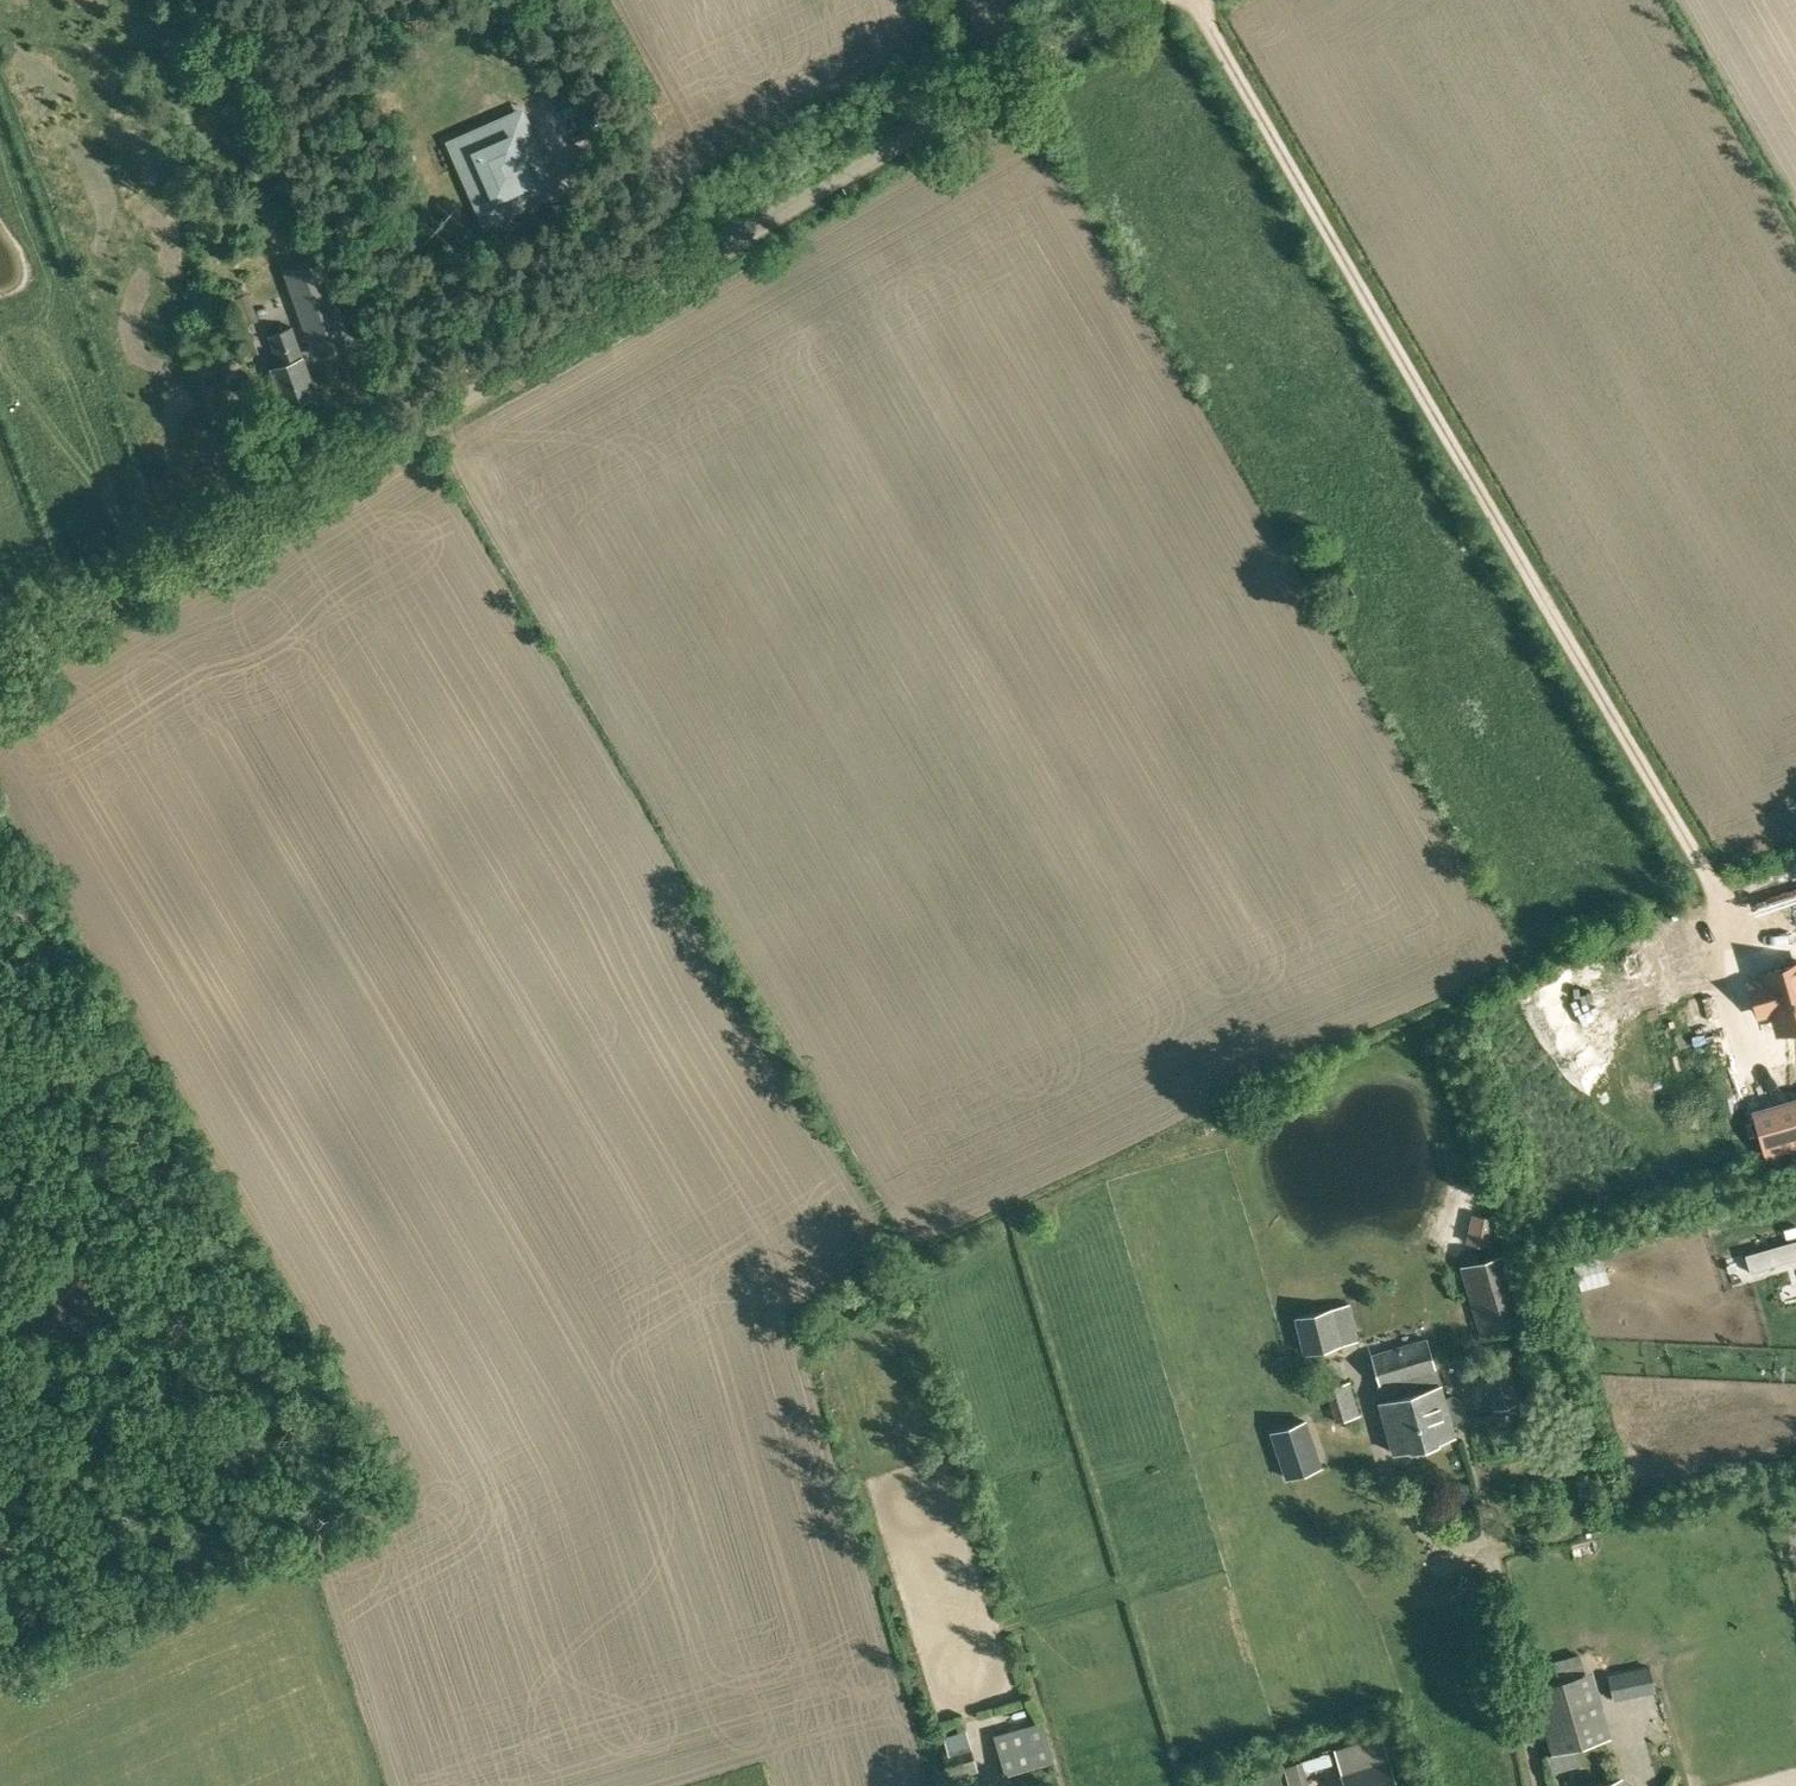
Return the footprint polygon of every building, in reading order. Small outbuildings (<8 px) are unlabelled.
[(483,227),(562,193),(523,105),(445,140),(483,227)] [(351,343),(331,290),(297,302),(317,356),(351,343)] [(248,357),(259,351),(249,324),(258,319),(248,292),(226,301),(248,357)] [(303,357),(294,325),(267,334),(278,365),(271,368),(284,407),(317,395),(304,356),(303,357)] [(1767,973),(1769,980),(1755,984),(1763,1013),(1777,1009),(1779,1016),(1795,1011),(1795,965),(1767,973)] [(1764,1117),(1772,1147),(1774,1152),(1795,1146),(1795,1108),(1764,1117)] [(1490,1215),(1488,1231),(1505,1233),(1507,1216),(1490,1215)] [(1769,1246),(1745,1253),(1750,1272),(1774,1265),(1769,1246)] [(1481,1337),(1530,1323),(1509,1252),(1460,1266),(1481,1337)] [(1303,1354),(1322,1349),(1359,1340),(1350,1302),(1294,1316),(1303,1354)] [(1453,1394),(1445,1397),(1427,1337),(1371,1354),(1378,1384),(1377,1384),(1382,1401),(1379,1402),(1393,1453),(1410,1448),(1411,1451),(1440,1442),(1439,1440),(1456,1435),(1452,1421),(1460,1419),(1465,1411),(1462,1400),(1453,1394)] [(1507,1373),(1484,1380),(1493,1410),(1516,1403),(1507,1373)] [(1334,1387),(1346,1421),(1372,1413),(1359,1378),(1334,1387)] [(1304,1421),(1273,1432),(1288,1477),(1320,1466),(1304,1421)] [(1550,1662),(1555,1680),(1532,1687),(1550,1753),(1611,1736),(1593,1670),(1582,1673),(1577,1654),(1550,1662)] [(1633,1670),(1609,1674),(1613,1694),(1637,1690),(1633,1670)] [(1005,1773),(1054,1759),(1044,1720),(994,1735),(1005,1773)] [(951,1779),(979,1771),(972,1745),(970,1740),(942,1748),(947,1764),(951,1779)] [(1316,1772),(1337,1767),(1335,1757),(1314,1761),(1316,1772)] [(1392,1760),(1344,1773),(1347,1785),(1399,1785),(1392,1760)] [(1277,1769),(1221,1785),(1283,1785),(1277,1769)]
